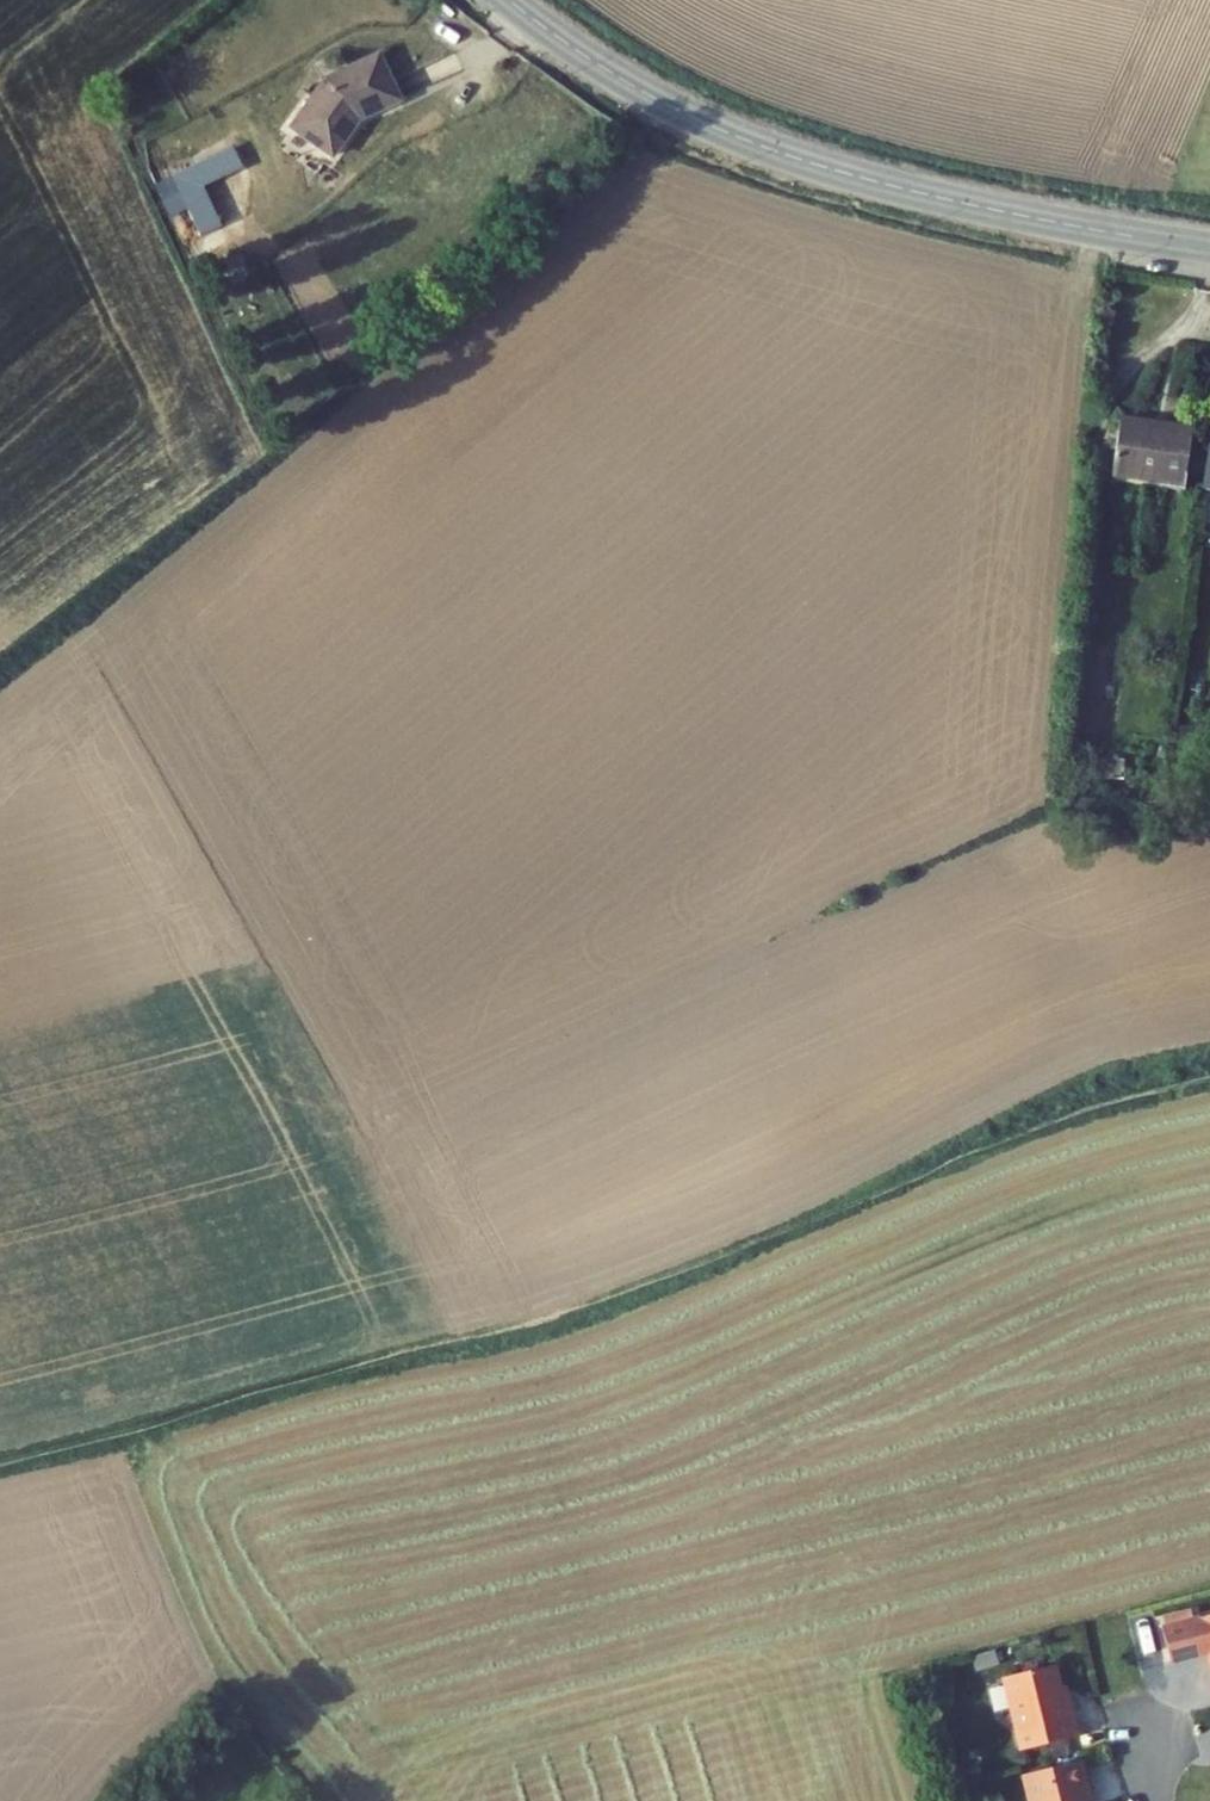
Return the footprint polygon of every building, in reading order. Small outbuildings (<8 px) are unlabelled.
[(329,125),(371,152),(401,108),(440,89),(419,47),(366,72),(329,125)] [(1104,413),(1096,468),(1169,480),(1178,425),(1104,413)] [(1189,477),(1209,481),(1209,418),(1199,416),(1189,477)] [(1158,1644),(1165,1679),(1203,1671),(1209,1702),(1209,1633),(1158,1644)] [(1058,1715),(1051,1678),(1000,1689),(1016,1762),(1071,1750),(1063,1714),(1058,1715)] [(1019,1783),(1023,1800),(1081,1800),(1075,1771),(1019,1783)] [(1013,1785),(1017,1800),(1023,1800),(1019,1783),(1013,1785)]
